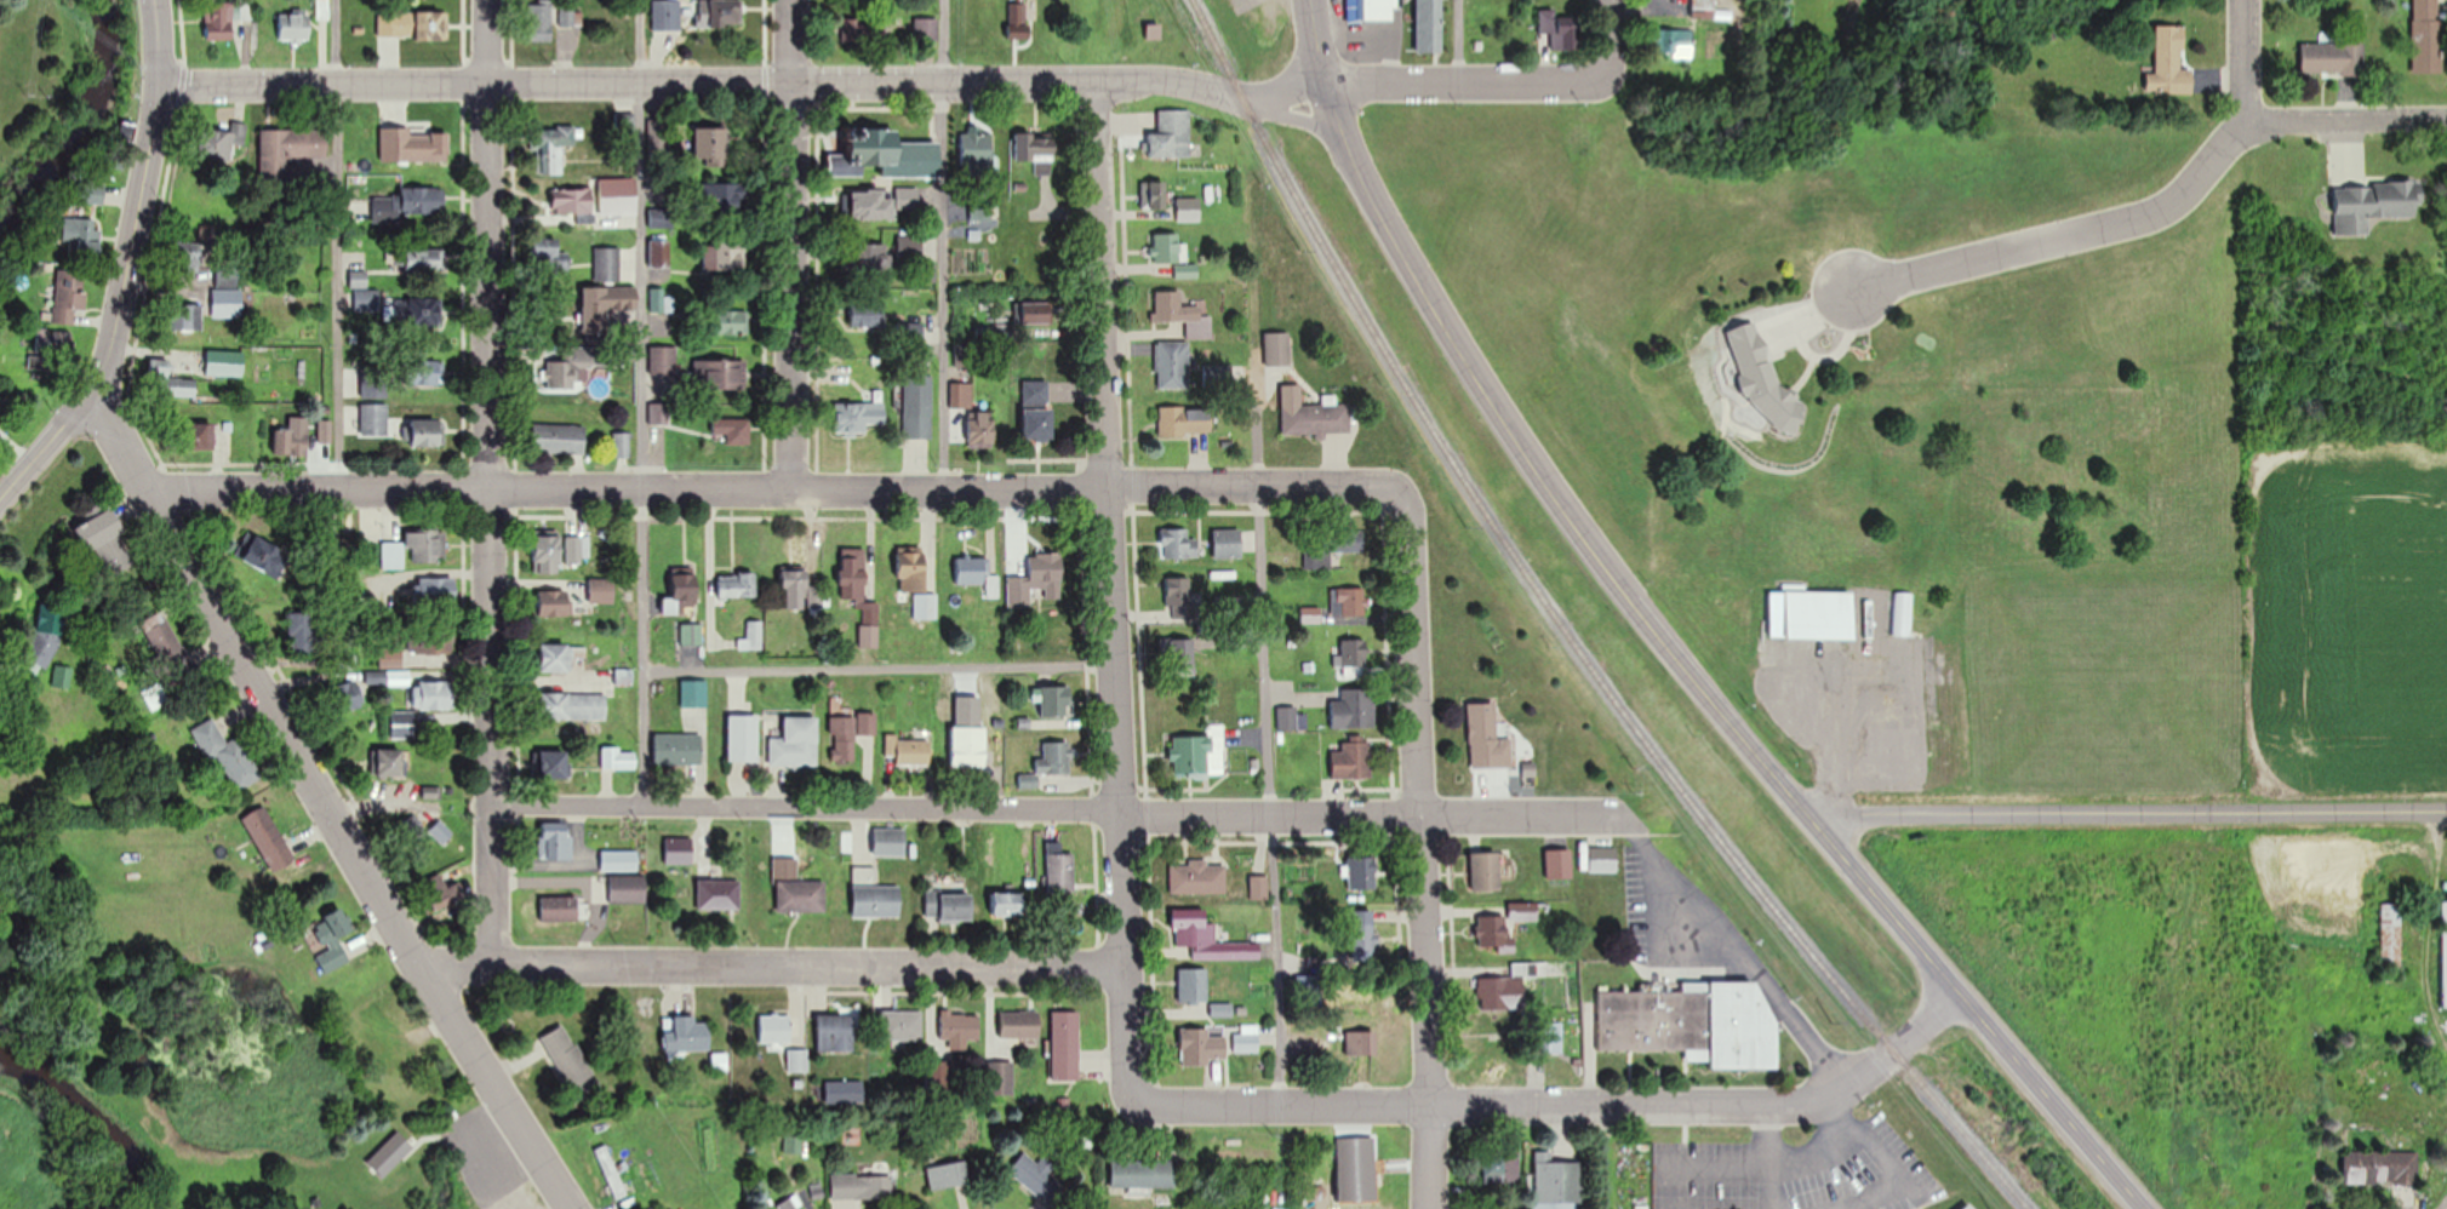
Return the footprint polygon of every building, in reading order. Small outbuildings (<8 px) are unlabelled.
[(529,0),(529,42),(553,42),(553,0),(529,0)] [(653,30),(680,30),(680,0),(653,0),(653,30)] [(742,0),(710,0),(710,28),(742,28),(742,0)] [(1395,22),(1395,0),(1363,0),(1363,22),(1395,22)] [(1416,53),(1442,53),(1442,0),(1416,0),(1416,53)] [(1691,17),(1714,18),(1714,0),(1691,0),(1691,17)] [(2413,72),(2441,72),(2442,0),(2413,0),(2413,72)] [(205,40),(234,40),(234,2),(205,2),(205,40)] [(562,8),(562,26),(578,26),(578,8),(562,8)] [(1539,36),(1552,36),(1552,50),(1580,50),(1580,23),(1562,23),(1562,10),(1539,10),(1539,36)] [(449,40),(449,12),(379,11),(378,39),(399,40),(449,40)] [(310,13),(279,13),(279,41),(310,41),(310,13)] [(915,40),(938,40),(938,19),(915,19),(915,40)] [(2182,25),(2155,25),(2154,94),(2192,94),(2192,70),(2182,70),(2182,25)] [(1693,30),(1653,30),(1653,57),(1693,57),(1693,30)] [(2363,73),(2363,44),(2302,44),(2302,73),(2363,73)] [(1190,109),(1158,109),(1158,132),(1149,132),(1149,157),(1190,157),(1190,109)] [(244,147),(247,123),(232,121),(231,131),(203,129),(200,157),(233,160),(234,146),(244,147)] [(697,167),(727,167),(727,127),(697,127),(697,167)] [(538,174),(566,174),(566,128),(538,129),(538,174)] [(899,128),(847,128),(847,153),(830,153),(830,175),(865,175),(865,164),(882,164),(881,176),(941,177),(942,142),(899,141),(899,128)] [(260,131),(261,182),(289,182),(289,156),(326,155),(326,130),(260,131)] [(993,131),(960,131),(960,170),(993,170),(993,131)] [(449,133),(409,133),(409,160),(449,160),(449,133)] [(1034,160),(1034,173),(1057,173),(1057,133),(1016,133),(1016,160),(1034,160)] [(600,194),(636,194),(636,178),(600,178),(600,194)] [(1141,181),(1141,208),(1167,208),(1167,181),(1141,181)] [(102,182),(83,182),(83,203),(102,203),(102,182)] [(2370,219),(2421,217),(2420,182),(2335,184),(2336,235),(2370,235),(2370,219)] [(705,183),(705,215),(741,215),(741,183),(705,183)] [(445,187),(402,187),(402,214),(445,214),(445,187)] [(593,188),(552,188),(552,213),(578,213),(578,221),(593,221),(593,188)] [(852,188),(852,219),(894,219),(894,188),(852,188)] [(1177,197),(1177,221),(1201,221),(1201,197),(1177,197)] [(75,257),(99,258),(99,218),(62,218),(62,243),(75,243),(75,257)] [(1153,233),(1153,262),(1184,262),(1184,233),(1153,233)] [(922,236),(899,236),(899,260),(922,260),(922,236)] [(704,273),(745,273),(745,242),(704,242),(704,273)] [(889,244),(851,244),(851,276),(889,276),(889,244)] [(620,282),(620,247),(596,247),(596,282),(620,282)] [(406,248),(406,271),(445,271),(445,248),(406,248)] [(1176,265),(1176,277),(1197,277),(1197,265),(1176,265)] [(216,269),(216,287),(238,287),(238,269),(216,269)] [(671,288),(651,288),(651,311),(671,311),(671,288)] [(242,290),(212,290),(212,317),(242,317),(242,290)] [(1187,339),(1210,338),(1210,302),(1182,302),(1182,291),(1155,291),(1155,321),(1187,321),(1187,339)] [(441,328),(442,298),(388,297),(387,327),(441,328)] [(851,327),(885,327),(885,299),(851,299),(851,327)] [(1053,302),(1022,302),(1022,325),(1053,325),(1053,302)] [(178,305),(178,328),(202,328),(202,305),(178,305)] [(748,310),(718,310),(718,334),(748,334),(748,310)] [(1734,329),(1764,441),(1807,429),(1796,389),(1780,393),(1760,321),(1734,329)] [(897,346),(923,346),(923,323),(897,323),(897,346)] [(1157,341),(1157,388),(1191,388),(1191,341),(1157,341)] [(546,361),(546,389),(578,389),(578,366),(608,366),(608,345),(570,345),(570,361),(546,361)] [(676,346),(651,346),(651,373),(676,373),(676,346)] [(245,351),(207,351),(207,375),(245,375),(245,351)] [(440,360),(402,360),(402,384),(440,384),(440,360)] [(747,360),(694,360),(694,389),(747,389),(747,360)] [(196,379),(167,379),(167,362),(154,362),(154,396),(196,396),(196,379)] [(905,376),(905,438),(932,438),(932,376),(905,376)] [(1053,381),(1024,381),(1024,438),(1053,438),(1053,381)] [(951,408),(972,408),(972,383),(951,383),(951,408)] [(1282,406),(1283,434),(1351,432),(1351,404),(1336,404),(1336,396),(1323,396),(1323,405),(1282,406)] [(650,423),(670,423),(670,403),(650,403),(650,423)] [(868,434),(869,427),(887,427),(887,404),(838,403),(837,433),(868,434)] [(361,436),(387,436),(387,404),(361,404),(361,436)] [(1213,434),(1212,406),(1160,407),(1160,435),(1213,434)] [(996,445),(996,412),(971,412),(971,445),(996,445)] [(751,419),(713,419),(713,436),(726,436),(726,444),(751,444),(751,419)] [(411,421),(411,447),(444,447),(444,421),(411,421)] [(215,424),(182,424),(182,449),(215,449),(215,424)] [(585,425),(534,425),(534,453),(585,453),(585,425)] [(275,455),(308,455),(308,427),(275,427),(275,455)] [(630,456),(631,433),(615,433),(614,456),(630,456)] [(74,525),(87,549),(124,529),(112,505),(74,525)] [(1189,527),(1161,527),(1161,557),(1199,557),(1199,537),(1189,537),(1189,527)] [(382,540),(382,567),(406,567),(406,561),(445,561),(445,528),(406,528),(406,540),(382,540)] [(236,554),(277,579),(292,554),(251,529),(236,554)] [(535,534),(535,569),(564,569),(564,534),(535,534)] [(1334,550),(1357,550),(1357,534),(1334,534),(1334,550)] [(1331,535),(1305,535),(1305,568),(1331,568),(1331,535)] [(899,550),(900,592),(914,591),(915,618),(936,618),(936,593),(927,593),(926,549),(899,550)] [(1008,576),(1008,608),(1031,608),(1031,590),(1045,590),(1045,598),(1063,598),(1063,552),(1030,552),(1030,576),(1008,576)] [(840,600),(865,600),(865,556),(840,556),(840,600)] [(988,557),(956,557),(956,582),(987,582),(987,597),(999,597),(999,574),(988,574),(988,557)] [(822,608),(822,583),(809,583),(809,569),(785,569),(785,608),(822,608)] [(757,571),(718,571),(718,597),(757,597),(757,571)] [(697,572),(673,572),(673,606),(697,606),(697,572)] [(454,576),(419,576),(420,600),(455,599),(454,576)] [(616,577),(590,577),(590,601),(616,601),(616,577)] [(1167,616),(1190,616),(1190,578),(1167,578),(1167,616)] [(572,613),(572,587),(539,587),(539,613),(572,613)] [(1365,616),(1365,587),(1332,587),(1331,616),(1365,616)] [(1788,641),(1858,641),(1858,607),(1856,607),(1856,592),(1771,591),(1771,608),(1788,608),(1788,641)] [(1913,592),(1894,592),(1894,609),(1913,609),(1913,592)] [(1324,608),(1301,607),(1301,623),(1323,623),(1324,608)] [(183,649),(160,608),(138,620),(161,661),(183,649)] [(880,608),(861,608),(861,647),(880,647),(880,608)] [(290,610),(291,651),(319,651),(318,609),(290,610)] [(739,639),(739,649),(764,649),(764,620),(748,620),(748,639),(739,639)] [(703,623),(681,623),(681,643),(703,643),(703,623)] [(408,651),(455,651),(455,625),(408,625),(408,651)] [(1194,638),(1162,638),(1162,675),(1194,675),(1194,638)] [(1336,674),(1367,674),(1367,638),(1336,638),(1336,674)] [(587,670),(587,642),(541,642),(541,670),(587,670)] [(380,646),(380,665),(401,665),(401,646),(380,646)] [(616,669),(616,684),(633,684),(633,669),(616,669)] [(334,709),(363,704),(359,679),(330,684),(334,709)] [(707,679),(682,680),(682,705),(707,705),(707,679)] [(452,707),(452,680),(413,680),(413,707),(452,707)] [(1039,685),(1039,715),(1070,715),(1070,685),(1039,685)] [(539,718),(608,718),(608,691),(539,691),(539,718)] [(1331,728),(1374,727),(1373,691),(1330,692),(1331,728)] [(1512,765),(1511,737),(1497,737),(1496,700),(1470,701),(1472,767),(1512,765)] [(391,712),(391,735),(412,735),(412,712),(391,712)] [(876,712),(858,712),(858,733),(876,733),(876,712)] [(759,714),(729,713),(729,759),(759,759),(759,714)] [(818,764),(818,715),(785,715),(785,737),(770,737),(770,764),(818,764)] [(854,760),(854,715),(831,715),(831,760),(854,760)] [(217,754),(236,790),(261,777),(239,736),(226,743),(212,717),(191,728),(208,760),(217,754)] [(995,766),(996,726),(953,725),(952,765),(995,766)] [(1222,728),(1205,728),(1205,733),(1170,733),(1170,774),(1223,773),(1222,728)] [(702,733),(655,733),(655,763),(702,763),(702,733)] [(930,764),(930,737),(885,737),(885,754),(895,754),(895,764),(930,764)] [(1342,751),(1332,751),(1332,777),(1370,777),(1370,739),(1342,739),(1342,751)] [(1067,741),(1041,741),(1041,758),(1034,758),(1034,772),(1068,772),(1067,741)] [(377,775),(406,775),(406,747),(377,747),(377,775)] [(567,777),(567,749),(534,749),(534,777),(567,777)] [(271,871),(294,859),(266,804),(243,815),(271,871)] [(572,821),(541,821),(541,858),(572,858),(572,821)] [(873,855),(905,855),(905,827),(873,827),(873,855)] [(693,863),(693,836),(666,836),(666,863),(693,863)] [(1071,852),(1058,852),(1058,841),(1045,841),(1045,890),(1071,890),(1071,852)] [(602,870),(639,870),(639,850),(602,850),(602,870)] [(1499,889),(1499,850),(1471,850),(1471,890),(1499,889)] [(1375,855),(1344,855),(1344,888),(1375,888),(1375,855)] [(1223,892),(1223,860),(1165,860),(1165,892),(1223,892)] [(421,880),(432,912),(454,904),(443,872),(421,880)] [(1246,874),(1246,897),(1264,897),(1264,874),(1246,874)] [(647,903),(647,875),(610,875),(610,903),(647,903)] [(740,879),(697,879),(697,909),(740,909),(740,879)] [(776,910),(824,910),(824,880),(776,880),(776,910)] [(899,884),(852,884),(852,915),(899,915),(899,884)] [(924,919),(971,919),(971,890),(924,890),(924,919)] [(1022,915),(1022,890),(990,890),(990,915),(1022,915)] [(542,920),(581,920),(581,895),(542,895),(542,920)] [(2381,966),(2402,966),(2402,903),(2381,903),(2381,966)] [(349,961),(337,935),(353,927),(342,906),(323,916),(326,920),(303,931),(324,973),(349,961)] [(1257,942),(1211,942),(1211,907),(1169,907),(1169,944),(1189,944),(1190,958),(1257,958),(1257,942)] [(1372,908),(1350,908),(1350,955),(1372,955),(1372,908)] [(1477,914),(1477,952),(1513,952),(1513,936),(1505,936),(1505,914),(1477,914)] [(1203,967),(1175,967),(1175,1001),(1203,1001),(1203,967)] [(1772,980),(1708,980),(1708,982),(1680,982),(1680,990),(1595,990),(1595,1050),(1684,1049),(1684,1060),(1708,1060),(1708,1068),(1772,1067),(1772,980)] [(919,1040),(919,1010),(879,1010),(879,1040),(919,1040)] [(1037,1036),(1037,1010),(997,1010),(997,1036),(1037,1036)] [(1050,1010),(1050,1079),(1077,1079),(1077,1010),(1050,1010)] [(815,1014),(815,1050),(852,1050),(852,1014),(815,1014)] [(977,1014),(938,1014),(938,1038),(977,1038),(977,1014)] [(788,1015),(758,1015),(758,1040),(788,1040),(788,1015)] [(709,1050),(709,1021),(694,1021),(694,1016),(665,1016),(665,1050),(709,1050)] [(1560,1022),(1535,1022),(1535,1053),(1561,1053),(1560,1022)] [(1256,1052),(1256,1023),(1232,1023),(1232,1052),(1256,1052)] [(542,1036),(573,1092),(595,1080),(564,1024),(542,1036)] [(1206,1035),(1206,1026),(1178,1026),(1178,1063),(1223,1063),(1223,1035),(1206,1035)] [(1375,1053),(1375,1029),(1344,1029),(1344,1053),(1375,1053)] [(1011,1094),(1011,1061),(984,1061),(984,1094),(1011,1094)] [(824,1080),(824,1102),(860,1102),(860,1080),(824,1080)] [(1374,1136),(1337,1137),(1338,1200),(1376,1199),(1374,1136)] [(596,1150),(619,1198),(629,1193),(609,1151),(607,1152),(604,1146),(596,1150)] [(1579,1159),(1552,1159),(1552,1150),(1532,1150),(1532,1208),(1579,1208),(1579,1159)] [(2345,1183),(2418,1183),(2418,1150),(2345,1150),(2345,1183)] [(1042,1203),(1059,1189),(1028,1151),(1011,1165),(1042,1203)] [(1518,1181),(1518,1152),(1482,1152),(1482,1181),(1518,1181)] [(931,1190),(969,1181),(964,1159),(925,1168),(931,1190)] [(1110,1185),(1174,1185),(1174,1159),(1110,1159),(1110,1185)] [(831,1198),(891,1198),(891,1174),(831,1174),(831,1198)] [(779,1208),(800,1208),(793,1196),(777,1204),(779,1208)]
